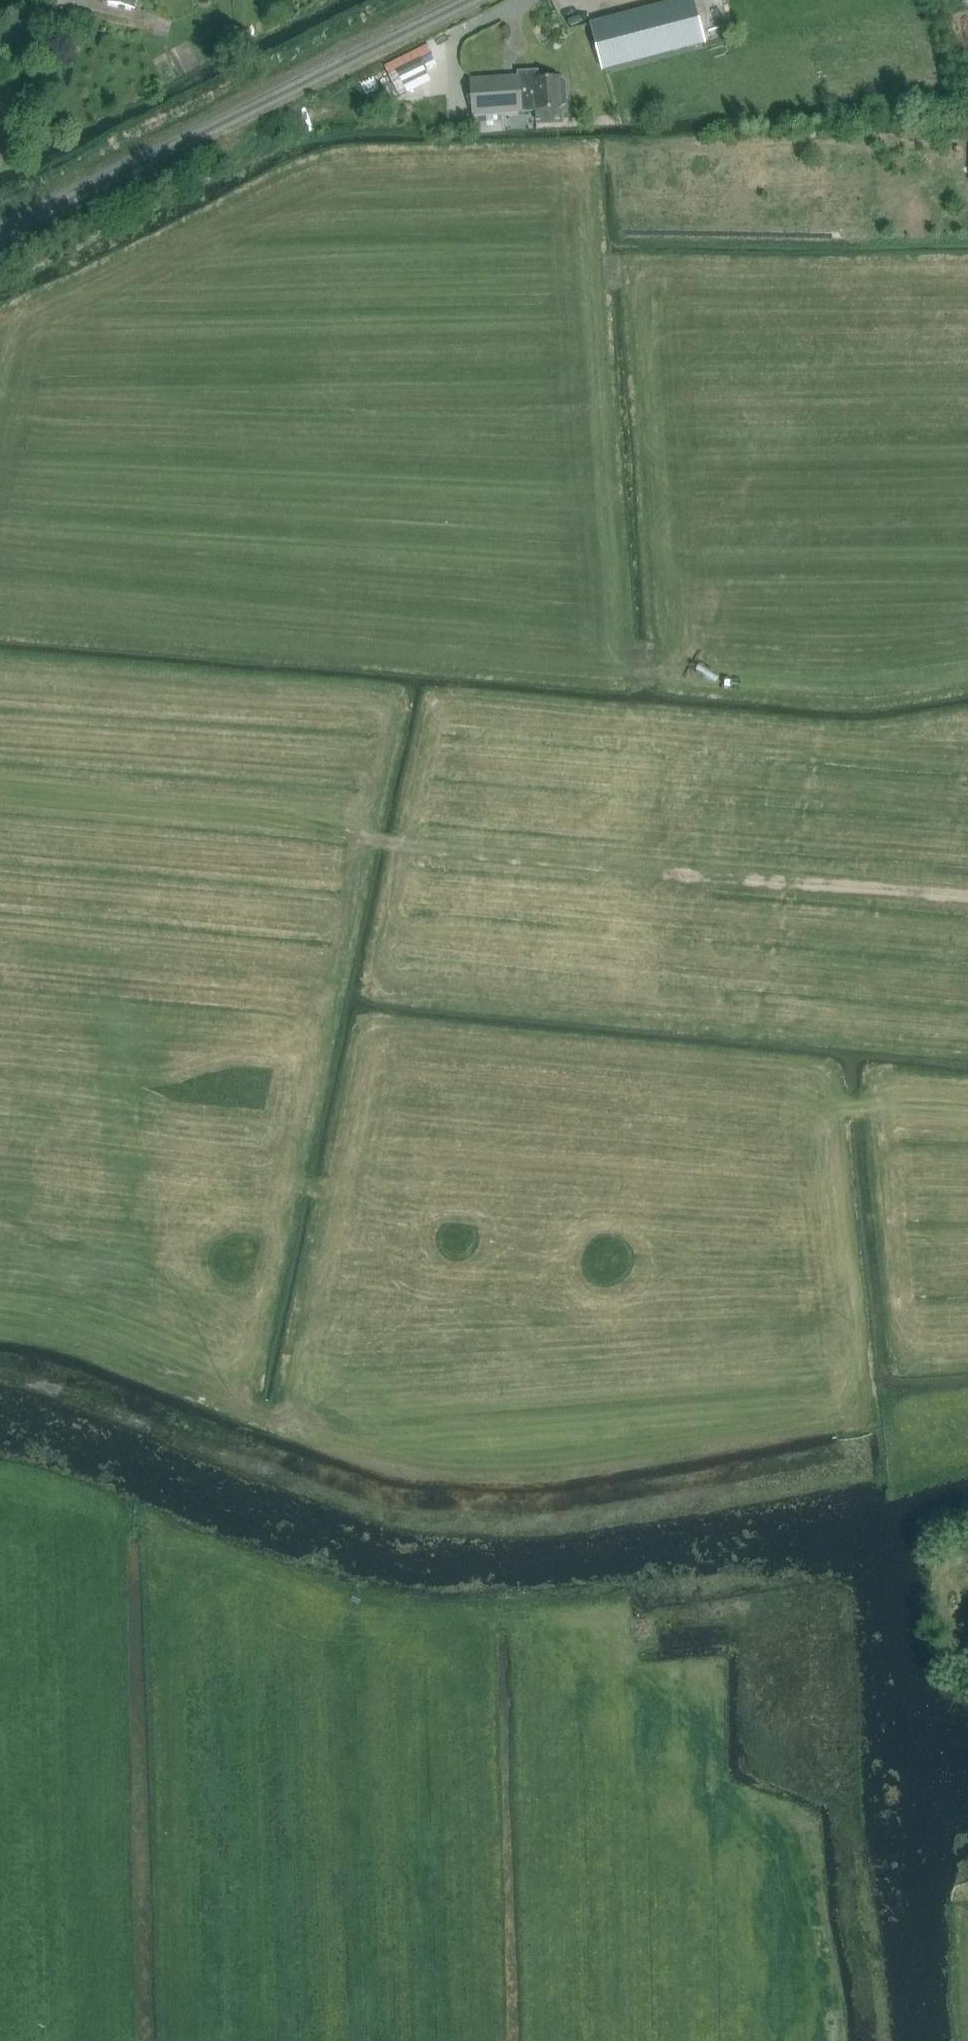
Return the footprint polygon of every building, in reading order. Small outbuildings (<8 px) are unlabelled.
[(106,2),(134,8),(136,0),(106,0),(106,2)] [(591,23),(603,70),(704,43),(693,0),(679,0),(591,23)] [(521,78),(473,79),(474,115),(537,114),(537,123),(554,122),(553,112),(562,112),(562,110),(568,107),(567,85),(561,82),(561,81),(540,81),(540,74),(521,74),(521,78)] [(472,93),(446,94),(447,118),(473,116),(473,115),(472,93)]
